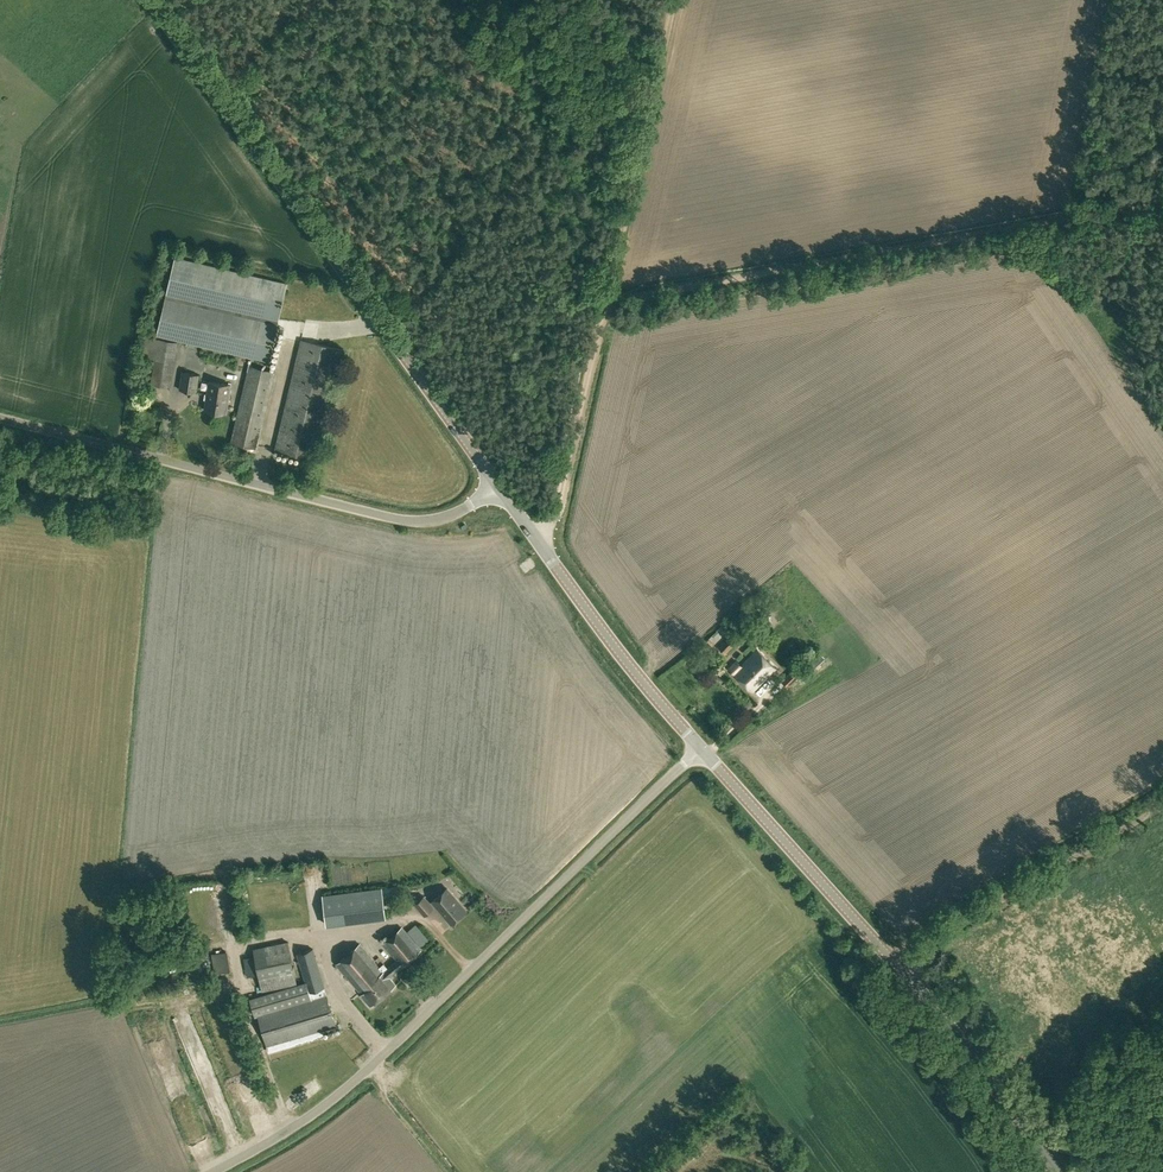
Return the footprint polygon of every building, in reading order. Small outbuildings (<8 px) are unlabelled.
[(156,336),(269,362),(288,283),(175,256),(156,336)] [(151,383),(170,387),(176,352),(178,342),(144,335),(140,355),(155,358),(151,383)] [(274,451),(316,461),(344,349),(300,339),(274,451)] [(231,442),(258,448),(276,372),(248,365),(231,442)] [(178,389),(197,392),(200,375),(181,371),(178,389)] [(204,410),(227,413),(231,385),(208,381),(204,410)] [(718,647),(726,654),(737,642),(731,635),(718,647)] [(729,668),(752,691),(775,668),(757,650),(741,665),(737,661),(729,668)] [(783,679),(790,687),(799,678),(792,670),(783,679)] [(319,862),(307,863),(308,880),(320,879),(319,862)] [(395,886),(382,888),(383,897),(396,895),(395,886)] [(322,896),(326,925),(385,917),(382,888),(322,896)] [(431,901),(451,923),(466,910),(446,888),(431,901)] [(424,914),(433,907),(424,897),(415,904),(424,914)] [(361,995),(370,1006),(395,984),(389,976),(421,949),(402,927),(383,944),(394,957),(396,960),(388,968),(384,963),(380,967),(359,944),(336,964),(362,994),(361,995)] [(259,977),(262,991),(297,984),(290,949),(288,941),(253,948),(255,956),(243,958),(247,977),(258,974),(259,977)] [(335,1025),(313,948),(297,953),(305,982),(250,998),(255,1014),(257,1014),(268,1051),(325,1034),(323,1029),(335,1025)] [(211,954),(214,974),(230,971),(226,951),(211,954)] [(315,1073),(308,1078),(316,1088),(323,1083),(315,1073)] [(312,1084),(297,1097),(305,1105),(319,1092),(312,1084)]
